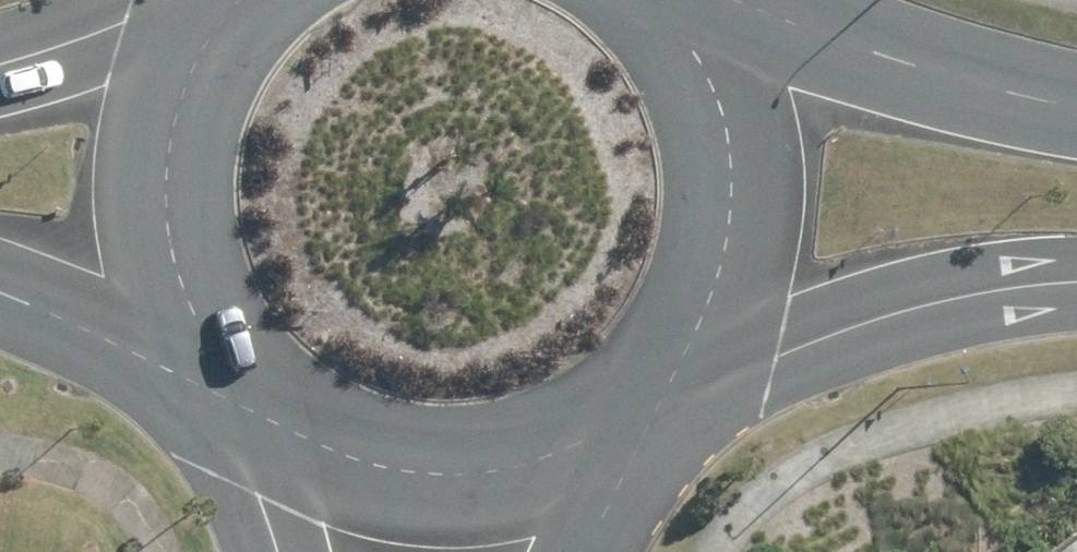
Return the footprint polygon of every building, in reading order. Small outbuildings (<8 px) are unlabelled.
[(1052,550),(1051,551),(1076,551),(1076,532),(1052,550)]
